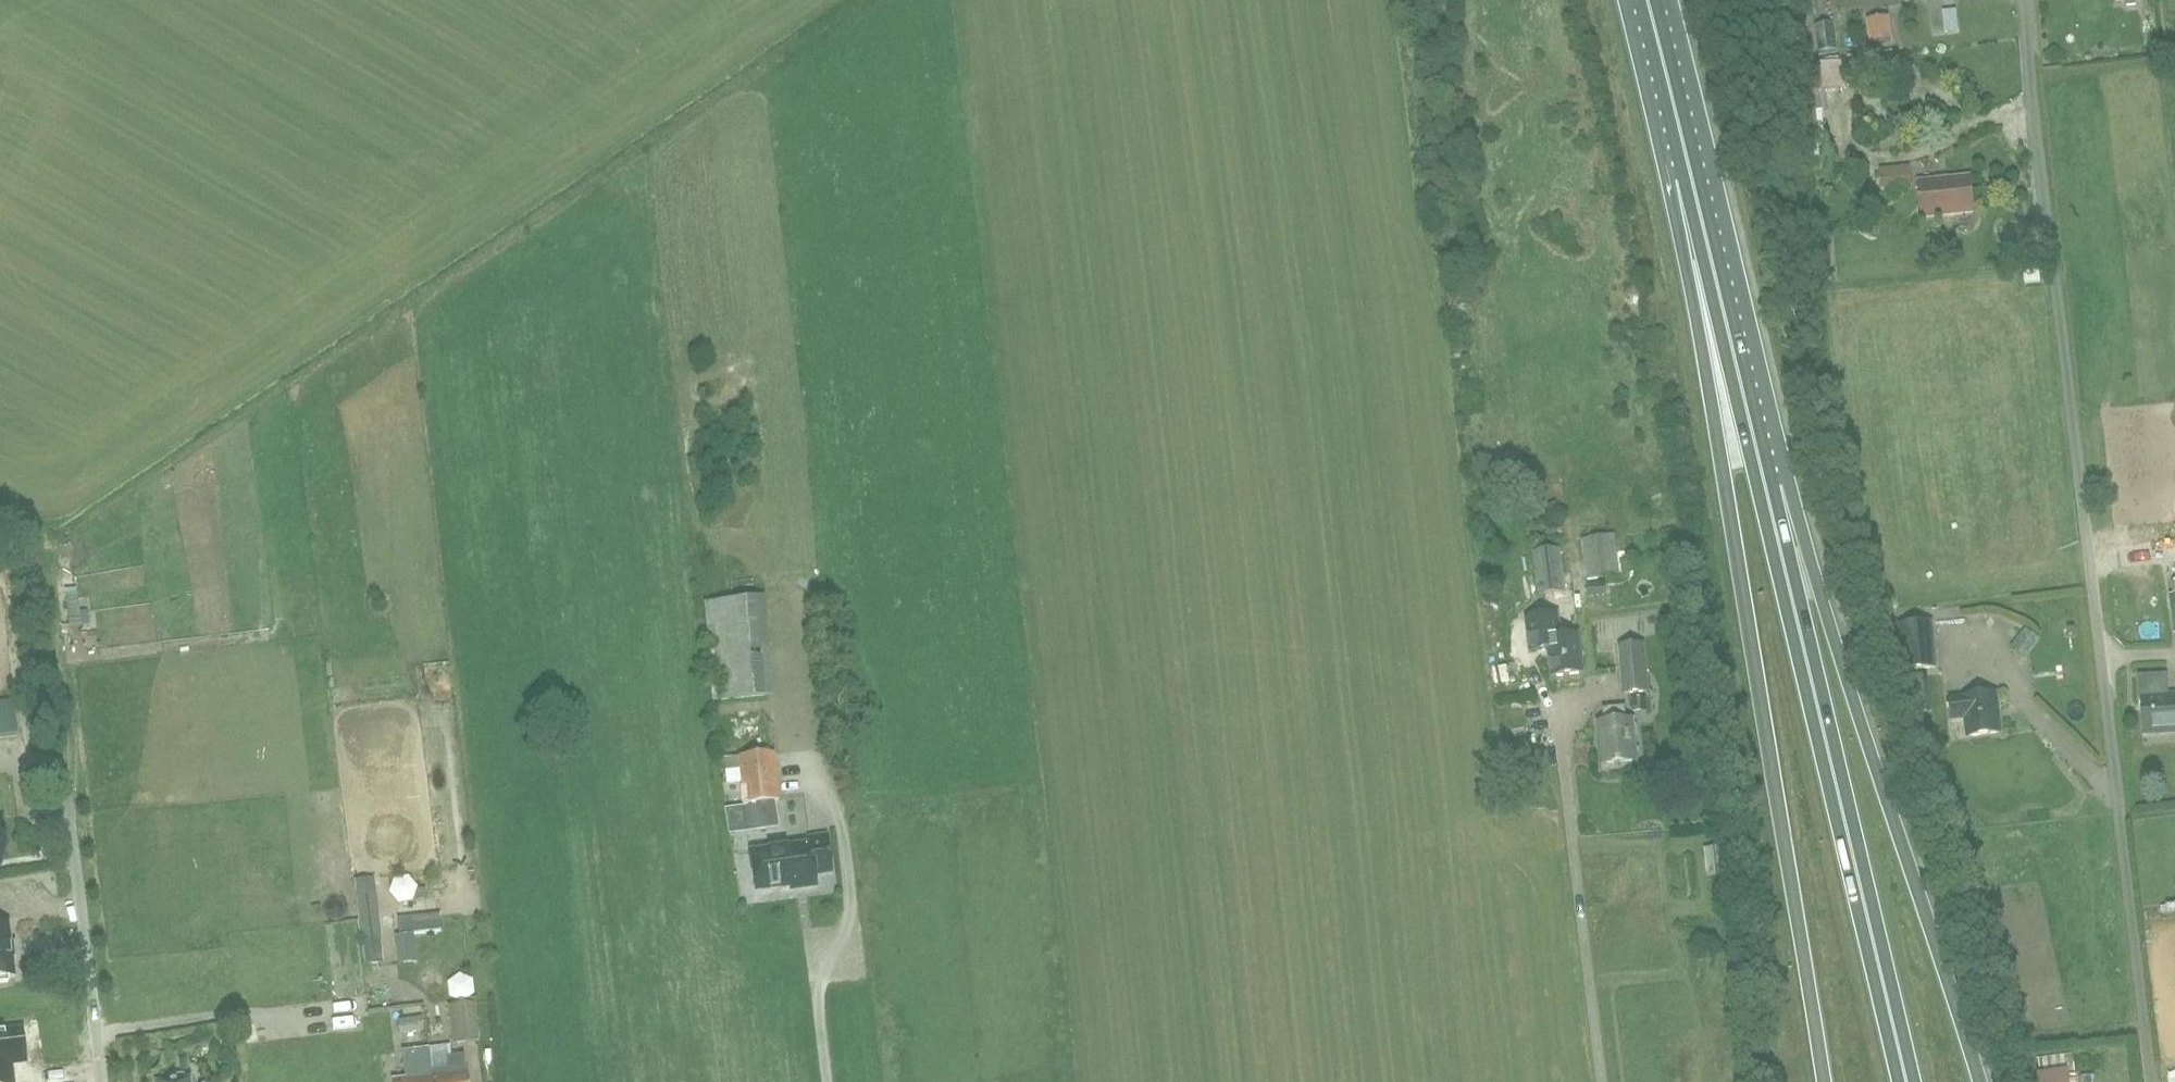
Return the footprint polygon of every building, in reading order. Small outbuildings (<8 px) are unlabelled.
[(1819,53),(1836,51),(1833,24),(1815,26),(1815,18),(1813,0),(1792,0),(1794,21),(1798,20),(1802,55),(1819,53)] [(1887,17),(1868,20),(1872,44),(1890,41),(1887,17)] [(1802,96),(1821,94),(1820,64),(1800,65),(1802,96)] [(1877,189),(1883,188),(1911,185),(1909,172),(1876,176),(1874,178),(1875,186),(1877,189)] [(1971,178),(1919,183),(1922,218),(1974,212),(1971,178)] [(2025,284),(2040,282),(2039,271),(2024,273),(2025,284)] [(2133,410),(2133,425),(2146,424),(2146,409),(2133,410)] [(1587,580),(1620,575),(1615,535),(1590,538),(1590,539),(1581,540),(1587,580)] [(1541,596),(1564,593),(1559,550),(1536,553),(1541,596)] [(713,702),(774,696),(764,597),(704,603),(713,702)] [(1544,615),(1546,626),(1547,638),(1552,677),(1585,673),(1580,634),(1562,636),(1559,613),(1544,615)] [(1904,671),(1936,668),(1932,623),(1900,626),(1904,671)] [(1624,694),(1648,692),(1644,644),(1620,646),(1624,694)] [(1931,687),(1916,688),(1917,707),(1932,706),(1931,687)] [(1969,738),(2000,734),(1995,693),(1964,697),(1964,698),(1949,700),(1951,720),(1966,718),(1969,738)] [(2145,733),(2170,732),(2168,698),(2143,699),(2145,733)] [(18,699),(0,700),(0,736),(20,735),(18,699)] [(1602,765),(1637,762),(1633,719),(1626,720),(1625,707),(1603,709),(1605,722),(1598,722),(1602,765)] [(773,754),(740,757),(724,758),(726,784),(742,783),(743,785),(748,785),(749,802),(774,800),(777,799),(773,754)] [(774,800),(749,802),(748,802),(748,804),(752,830),(778,827),(774,800)] [(808,842),(751,850),(757,891),(790,886),(791,889),(816,886),(815,875),(832,872),(826,834),(807,836),(808,842)] [(1708,878),(1728,875),(1725,847),(1704,849),(1708,878)] [(404,903),(424,889),(411,871),(391,884),(404,903)] [(401,935),(438,930),(436,917),(427,918),(428,921),(415,923),(415,920),(400,922),(401,935)] [(15,976),(8,925),(0,926),(0,983),(9,982),(8,977),(15,976)] [(397,937),(400,966),(416,964),(413,935),(397,937)] [(365,965),(383,963),(381,937),(362,939),(365,965)] [(445,973),(426,974),(427,991),(452,990),(453,997),(478,996),(477,976),(446,978),(445,973)] [(453,1044),(480,1041),(475,1002),(448,1006),(453,1044)] [(400,1035),(423,1032),(421,1018),(399,1020),(400,1035)] [(1,1042),(1,1046),(0,1046),(0,1071),(1,1071),(1,1081),(34,1081),(34,1042),(1,1042)] [(432,1073),(429,1049),(402,1052),(405,1078),(392,1080),(392,1081),(434,1081),(432,1073)] [(467,1070),(466,1070),(464,1056),(447,1058),(449,1071),(432,1073),(434,1081),(469,1081),(467,1070)] [(2071,1067),(2045,1069),(2045,1081),(2072,1081),(2071,1067)] [(2167,1072),(2168,1081),(2174,1081),(2174,1071),(2167,1072)]
